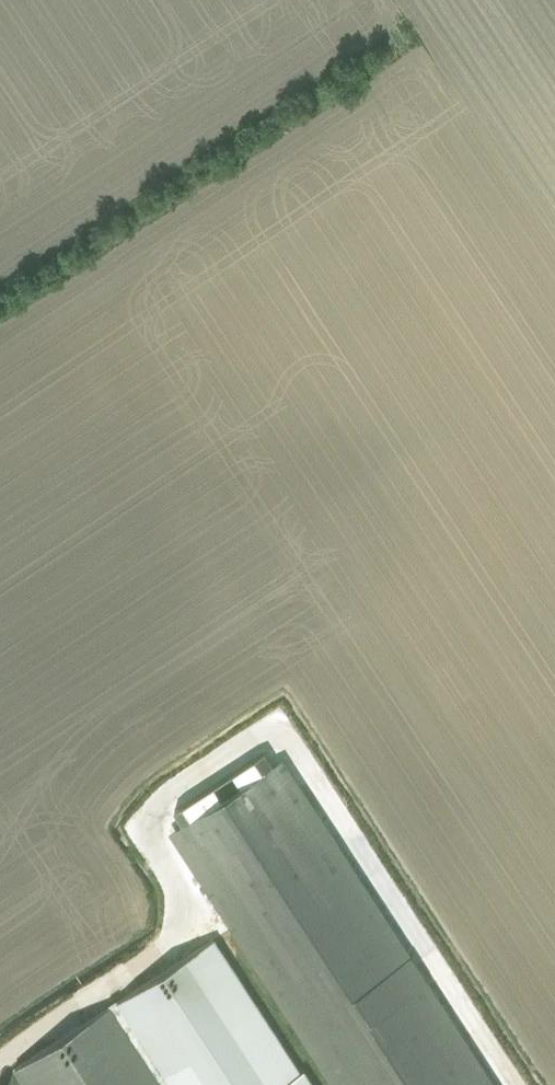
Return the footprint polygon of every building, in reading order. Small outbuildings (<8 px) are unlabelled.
[(285,764),(275,771),(263,752),(174,810),(186,829),(172,838),(332,1084),(493,1084),(285,764)] [(112,1003),(163,1084),(313,1084),(303,1069),(300,1070),(212,937),(112,1003)] [(11,1069),(22,1084),(163,1084),(112,1003),(11,1069)]
